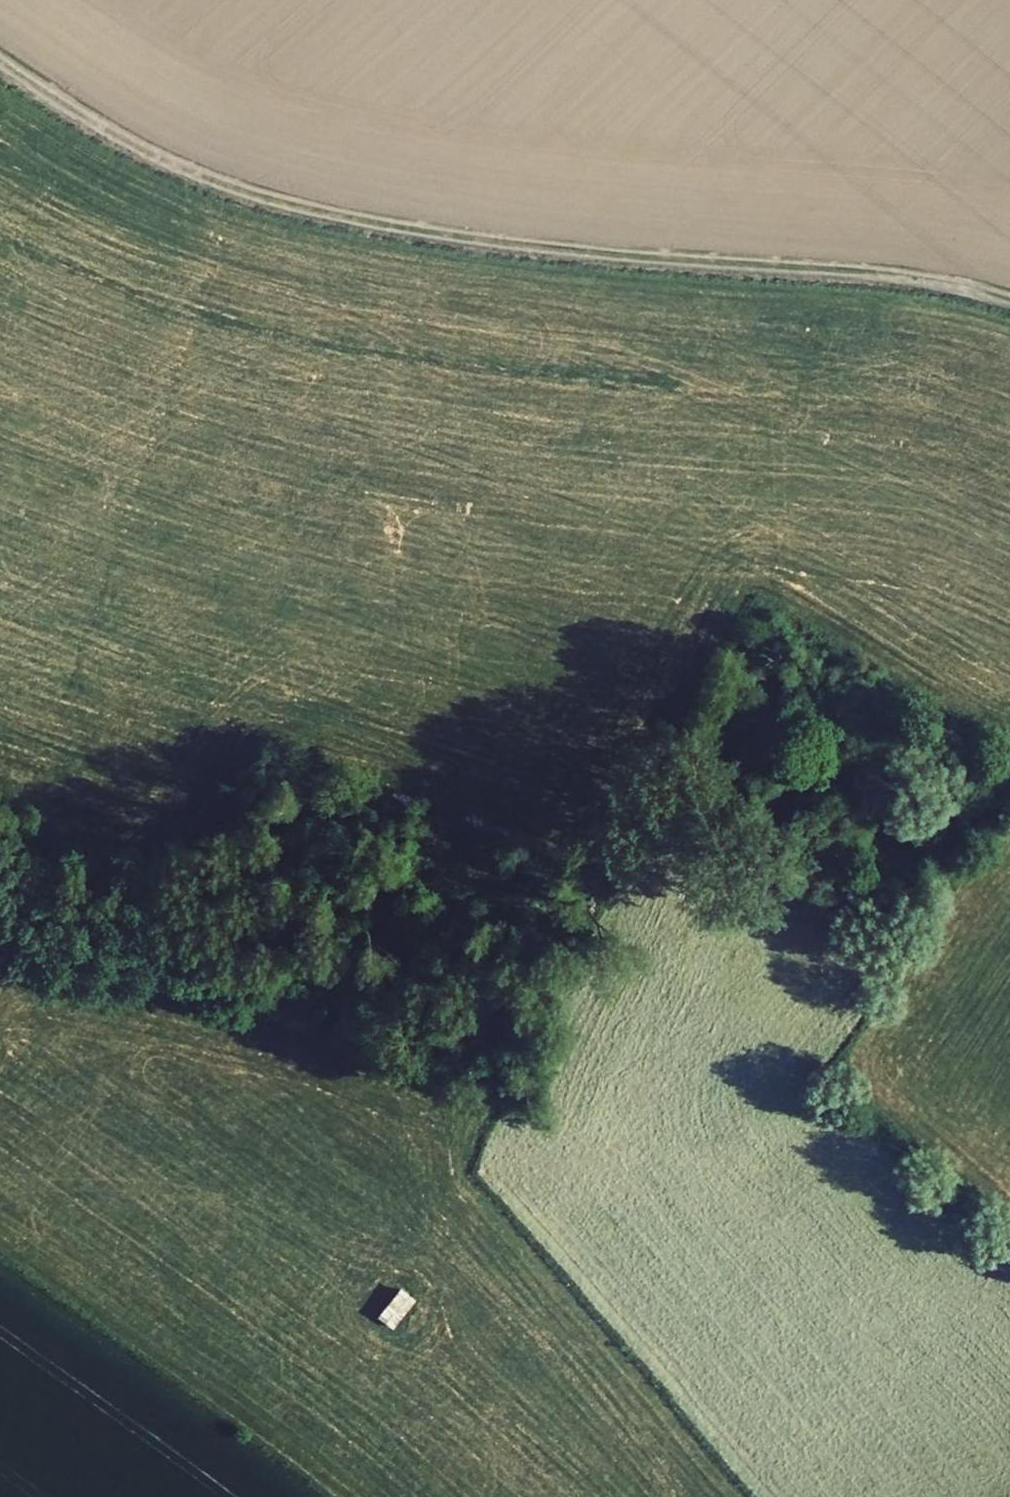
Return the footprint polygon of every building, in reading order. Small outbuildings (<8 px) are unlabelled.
[(378,1315),(393,1326),(415,1296),(400,1284),(378,1315)]
